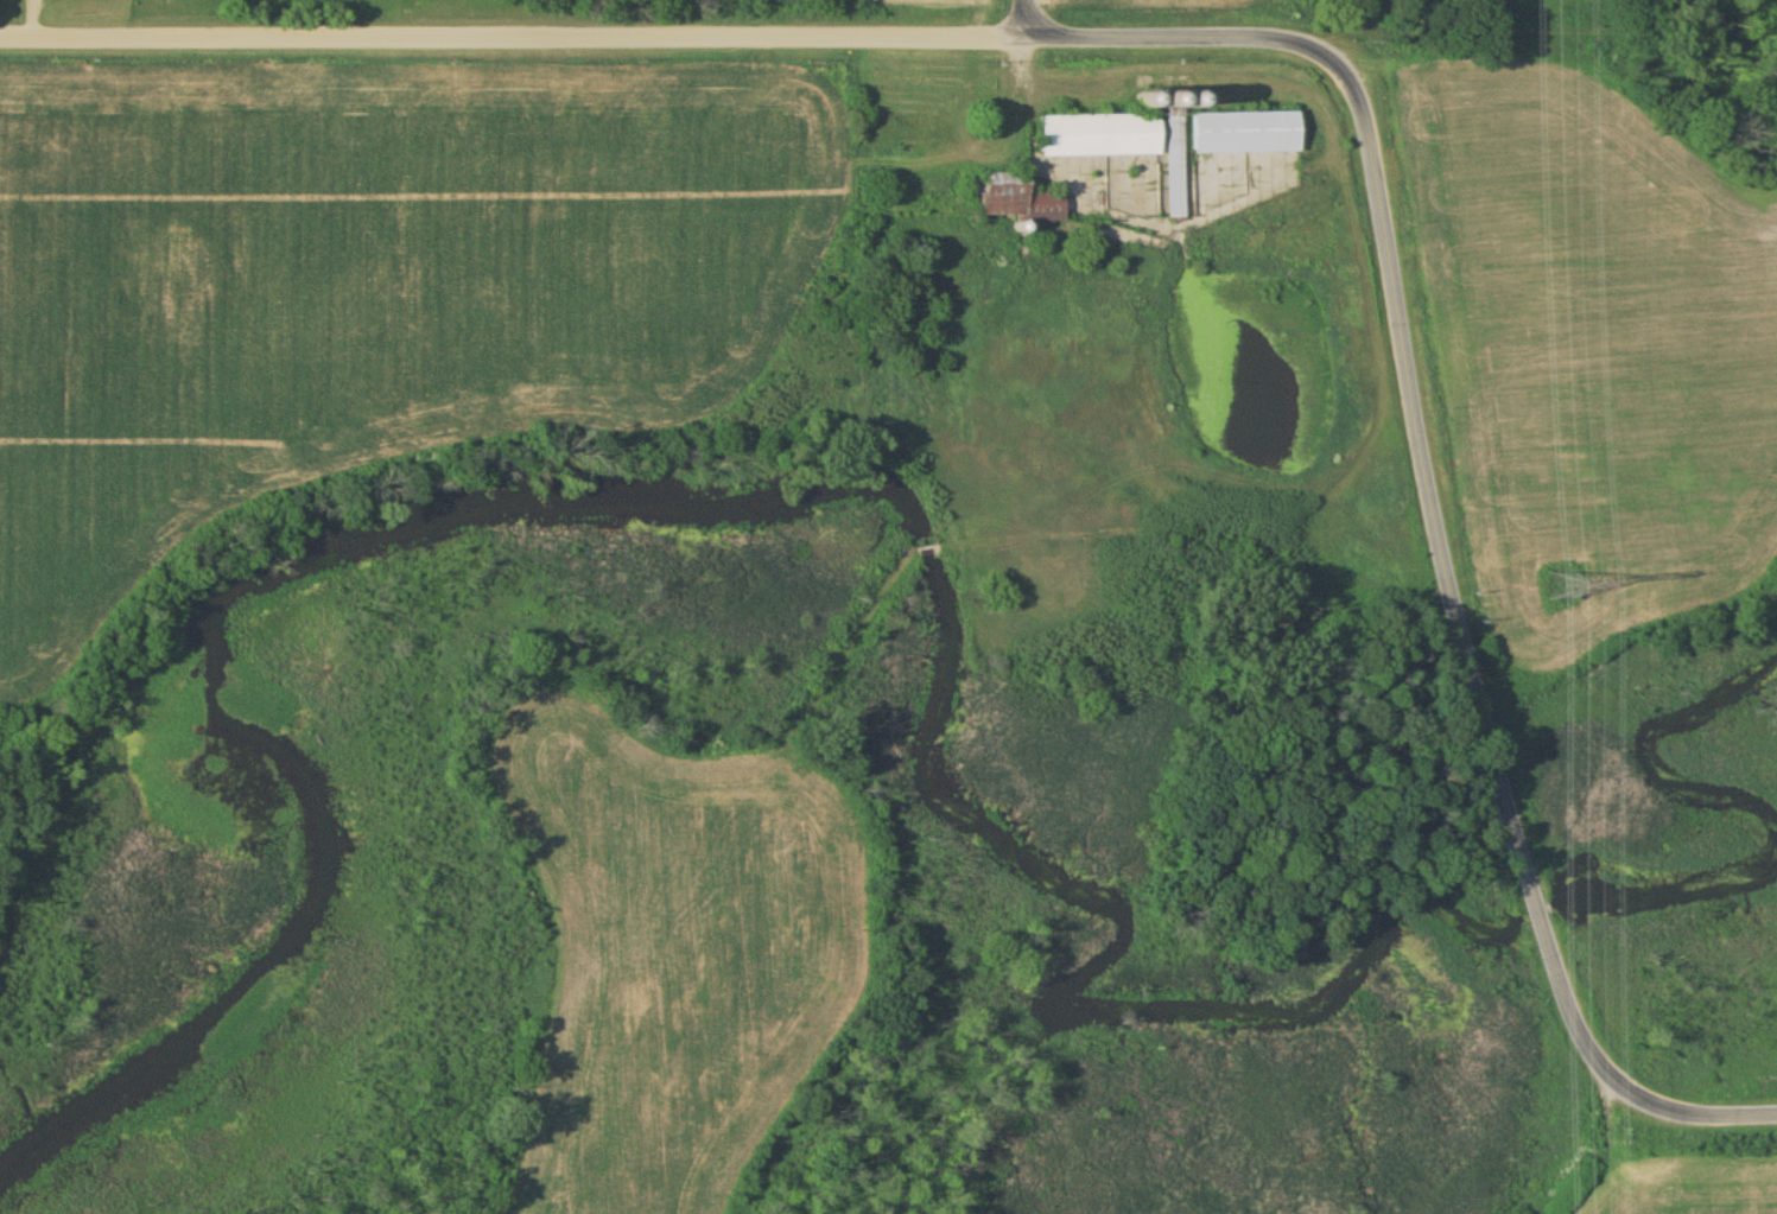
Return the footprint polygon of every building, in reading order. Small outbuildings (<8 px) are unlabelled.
[(1038,117),(1039,157),(1159,156),(1158,116),(1038,117)] [(1023,173),(977,174),(977,217),(1023,217),(1023,222),(1063,222),(1063,193),(1023,193),(1023,173)]
